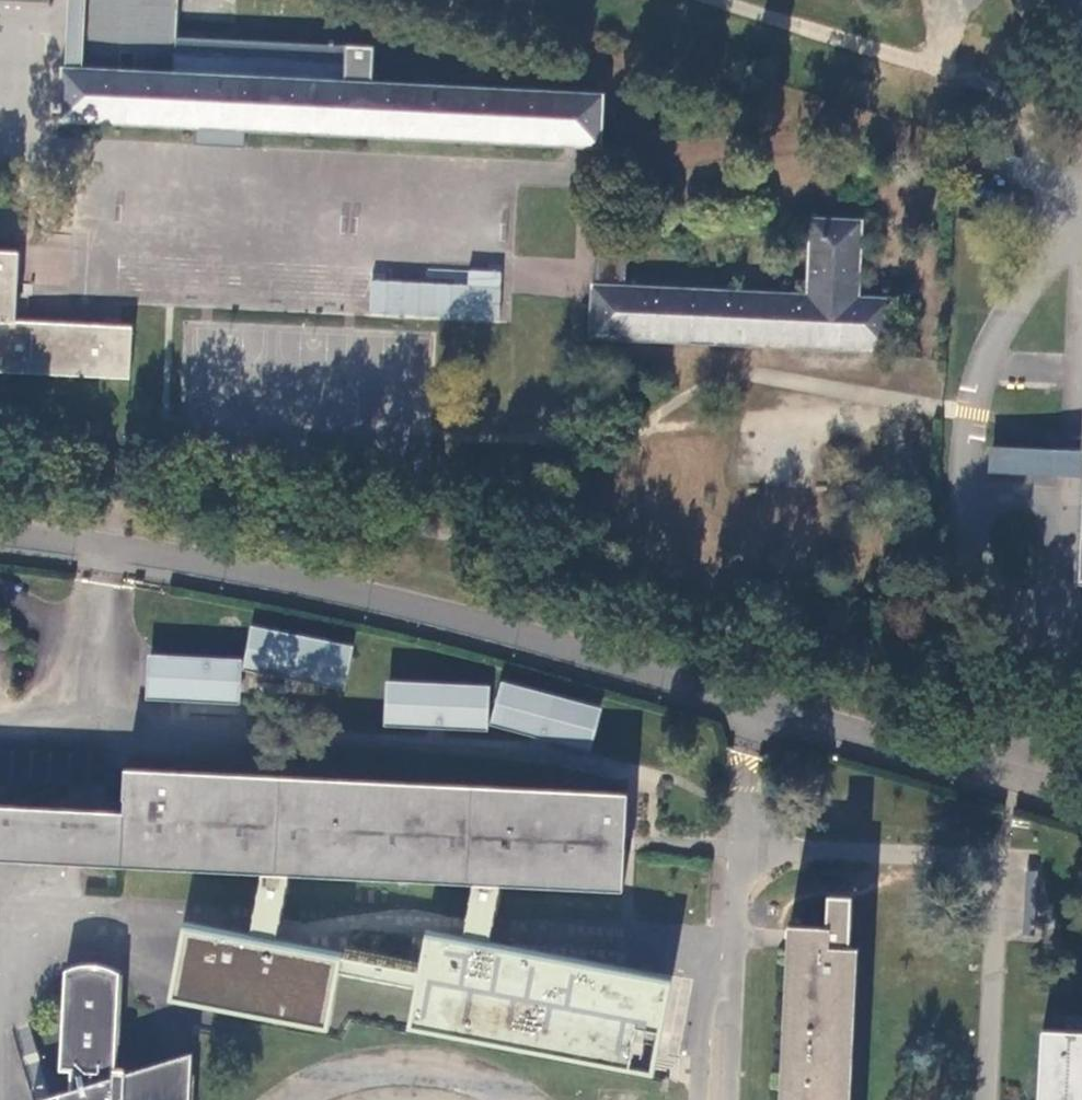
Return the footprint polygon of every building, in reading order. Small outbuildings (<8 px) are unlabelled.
[(67,70),(174,75),(176,56),(179,0),(70,0),(67,70)] [(174,75),(67,70),(64,70),(62,104),(54,103),(54,112),(61,113),(61,122),(601,149),(602,95),(600,95),(600,97),(345,83),(345,64),(176,56),(174,75)] [(868,353),(889,353),(892,299),(889,299),(889,301),(858,299),(862,224),(811,220),(808,297),(594,286),(594,285),(591,285),(589,339),(592,339),(592,337),(868,351),(868,353)] [(130,376),(132,327),(14,321),(19,252),(0,251),(0,370),(130,376)] [(465,269),(465,283),(369,280),(367,317),(499,322),(501,271),(465,269)] [(428,280),(464,282),(464,271),(428,270),(428,280)] [(993,444),(991,470),(1081,474),(1081,448),(1059,447),(993,444)] [(358,648),(255,626),(245,670),(348,691),(358,648)] [(242,704),(244,661),(150,657),(148,700),(242,704)] [(607,710),(505,682),(494,725),(595,753),(607,710)] [(494,687),(389,683),(387,728),(493,732),(494,687)] [(102,866),(255,874),(269,875),(289,875),(483,886),(501,887),(622,893),(622,891),(624,891),(626,852),(626,839),(628,796),(247,776),(128,771),(126,771),(124,800),(106,799),(87,798),(86,810),(0,806),(0,861),(102,866)] [(289,875),(269,875),(255,952),(276,956),(283,911),(289,875)] [(478,912),(473,938),(490,942),(494,924),(496,912),(501,887),(483,886),(478,912)] [(790,927),(782,1099),(851,1099),(859,949),(851,949),(852,898),(830,897),(828,929),(790,927)] [(420,999),(413,1031),(649,1080),(682,1086),(691,1041),(703,985),(490,942),(473,938),(434,930),(423,984),(420,999)] [(255,952),(197,941),(184,1012),(258,1026),(329,1039),(340,983),(343,968),(276,956),(255,952)] [(79,990),(122,976),(121,976),(109,969),(95,966),(81,967),(67,973),(61,1072),(73,1073),(79,990)] [(423,984),(343,968),(340,983),(420,999),(423,984)] [(173,1061),(120,1077),(123,976),(122,976),(79,990),(73,1073),(72,1092),(48,1099),(47,1099),(171,1099),(173,1061)] [(1045,1033),(1041,1099),(1081,1099),(1081,1033),(1045,1033)] [(173,1061),(171,1099),(192,1099),(195,1055),(173,1061)]
